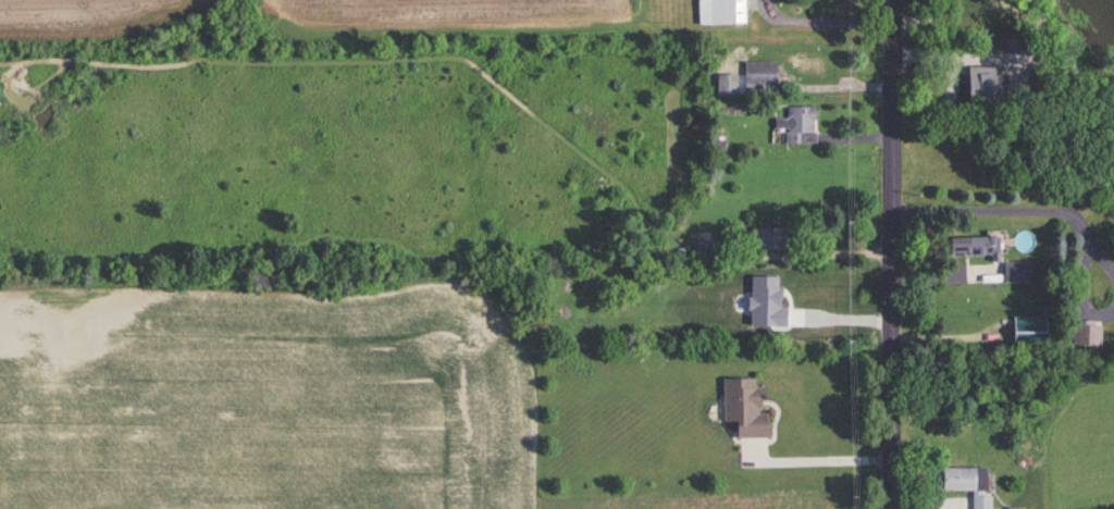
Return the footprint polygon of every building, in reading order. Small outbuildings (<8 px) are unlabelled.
[(743,0),(702,0),(698,0),(698,26),(743,25),(743,0)] [(775,63),(743,63),(743,90),(775,90),(775,63)] [(965,102),(995,102),(995,70),(965,70),(965,102)] [(814,145),(814,108),(787,108),(787,119),(774,119),(774,130),(785,130),(785,145),(814,145)] [(750,228),(750,249),(779,249),(779,228),(750,228)] [(946,238),(946,256),(994,256),(994,238),(946,238)] [(1002,263),(1002,283),(1030,283),(1030,263),(1002,263)] [(1101,322),(1073,322),(1073,347),(1101,347),(1101,322)] [(722,421),(734,420),(734,438),(766,437),(765,412),(755,413),(754,378),(721,378),(722,421)] [(985,491),(985,468),(936,468),(936,491),(985,491)]
